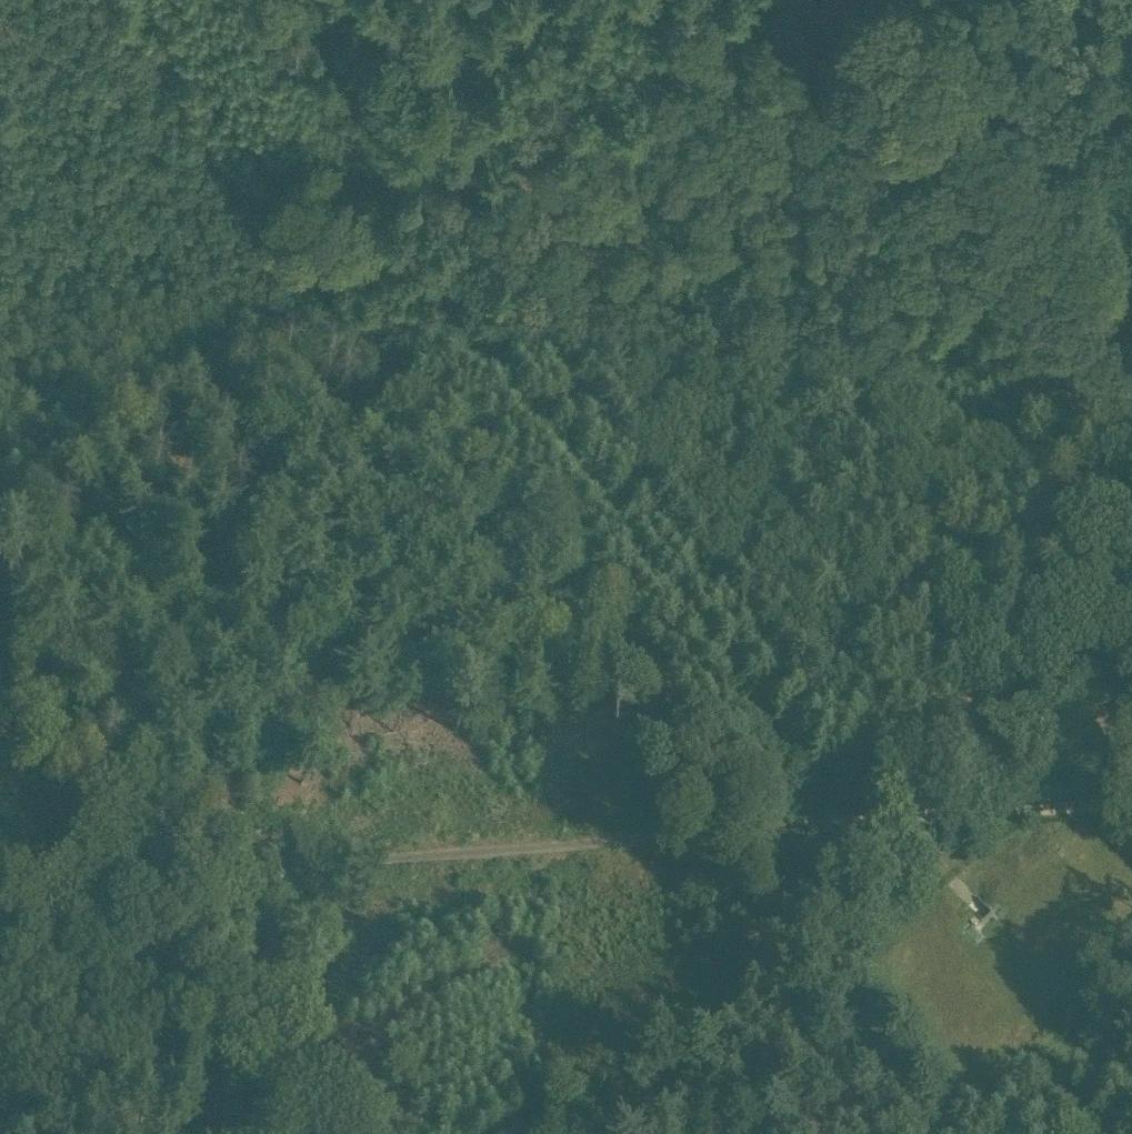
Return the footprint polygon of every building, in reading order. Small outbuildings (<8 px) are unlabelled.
[(973,926),(966,932),(977,944),(984,938),(973,926)]
